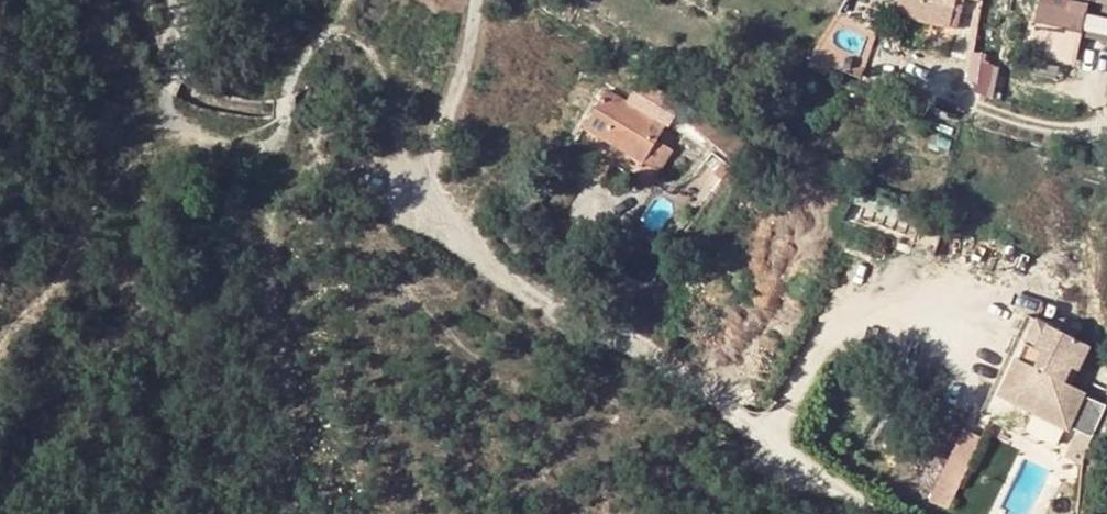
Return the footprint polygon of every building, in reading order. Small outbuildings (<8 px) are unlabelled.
[(948,22),(952,4),(937,0),(906,0),(903,12),(948,22)] [(1035,21),(1069,28),(1082,31),(1085,12),(1067,9),(1069,1),(1064,0),(1046,0),(1045,3),(1039,2),(1035,21)] [(1030,42),(1064,49),(1069,28),(1035,21),(1030,42)] [(991,92),(1000,61),(976,54),(967,85),(991,92)] [(607,89),(585,126),(644,160),(655,167),(668,147),(656,140),(644,133),(653,118),(607,89)] [(644,133),(656,140),(665,125),(653,118),(644,133)] [(936,126),(949,130),(951,122),(938,118),(936,126)] [(712,151),(704,146),(693,161),(685,173),(703,185),(712,173),(722,179),(732,165),(712,151)] [(1102,164),(1099,177),(1106,180),(1106,166),(1102,164)] [(703,185),(712,192),(722,179),(712,173),(703,185)] [(1029,319),(1020,314),(1008,338),(1017,342),(1029,319)] [(1050,423),(1068,387),(1054,379),(1047,376),(1054,361),(1061,365),(1074,341),(1029,319),(1017,342),(1008,338),(983,391),(1050,423)] [(1047,376),(1054,379),(1061,365),(1054,361),(1047,376)] [(949,508),(983,433),(962,424),(928,498),(949,508)]
